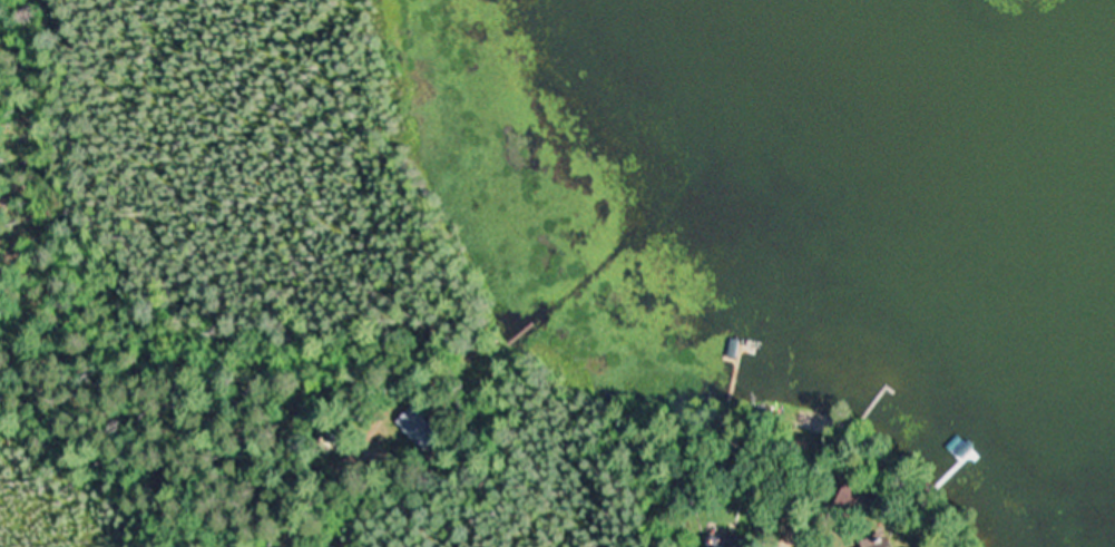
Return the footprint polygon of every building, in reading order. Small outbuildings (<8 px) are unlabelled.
[(434,453),(452,439),(426,407),(408,421),(434,453)] [(835,496),(856,512),(867,498),(846,482),(835,496)] [(729,534),(723,546),(749,546),(750,543),(729,534)] [(878,535),(852,546),(884,546),(878,535)]
